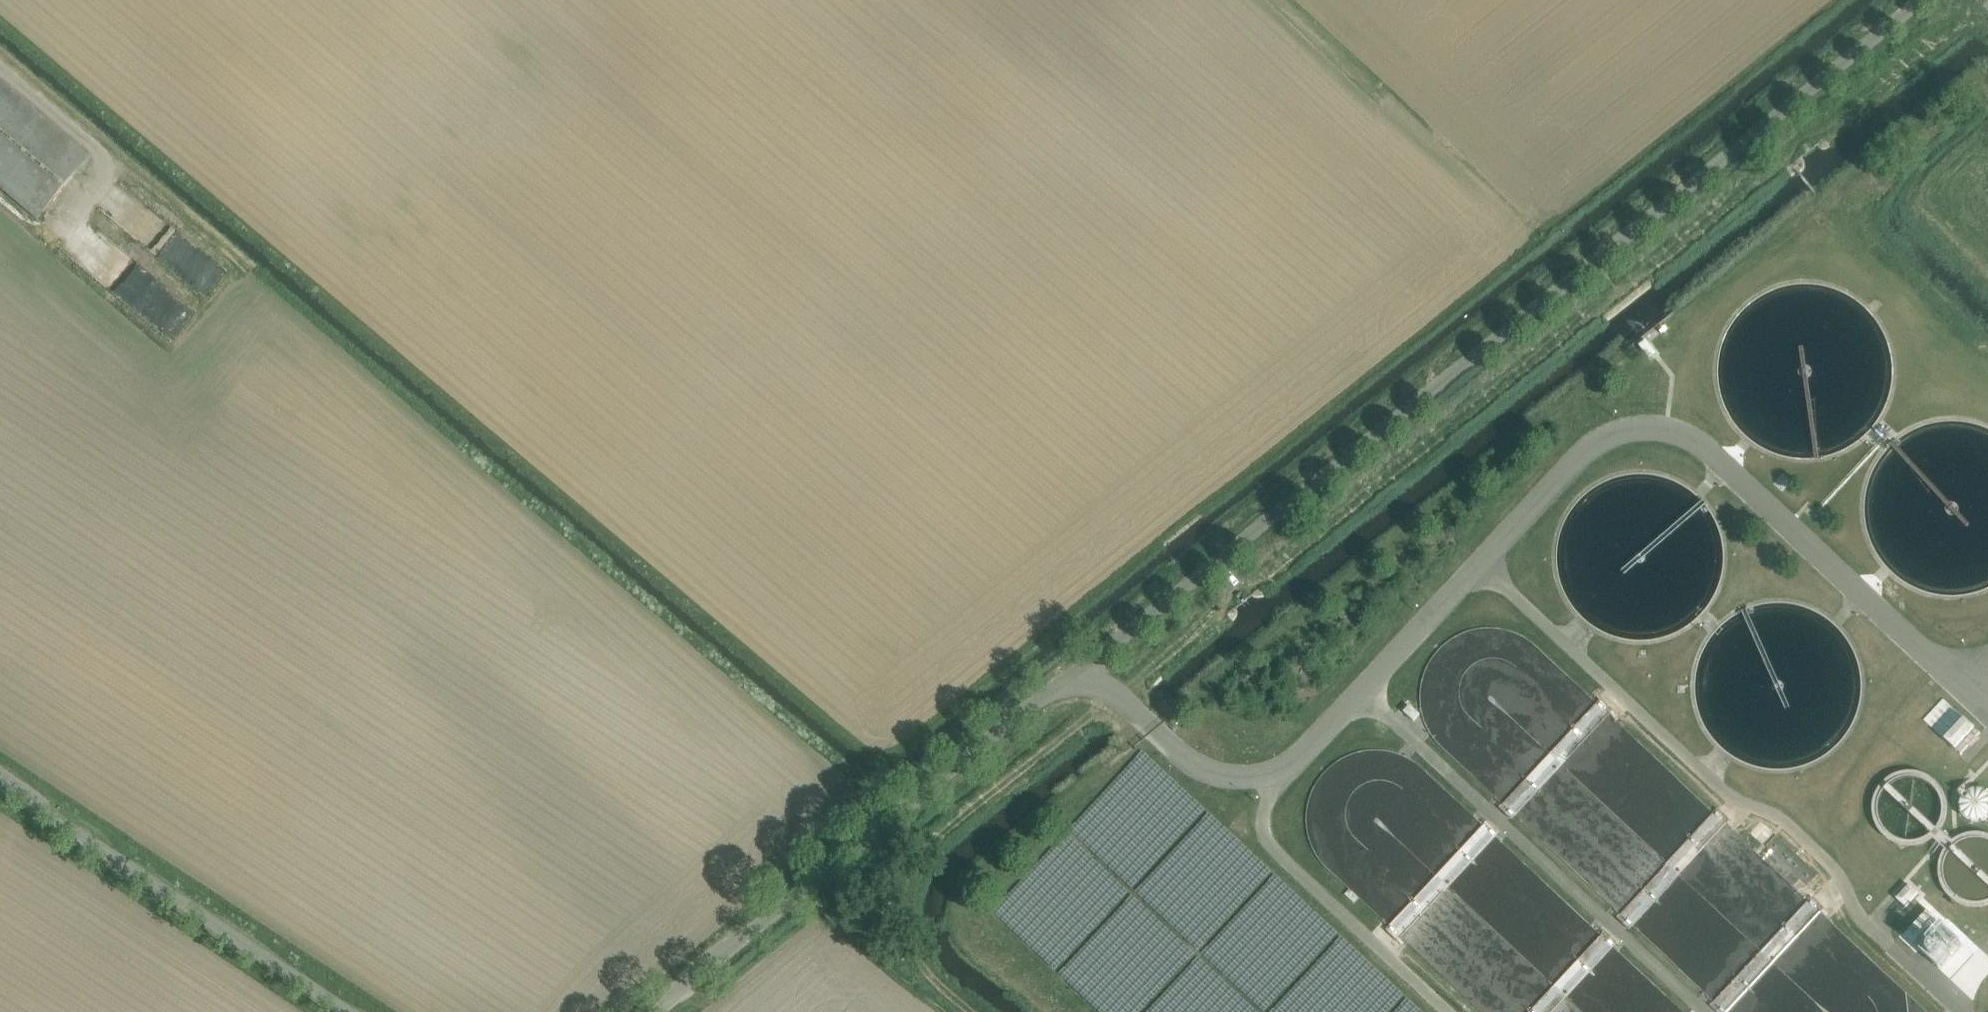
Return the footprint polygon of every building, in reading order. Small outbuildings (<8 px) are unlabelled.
[(36,218),(88,157),(0,82),(0,187),(36,218)] [(90,272),(102,264),(102,263),(110,257),(99,240),(78,255),(90,272)] [(1960,754),(1981,732),(1944,697),(1923,719),(1960,754)] [(1895,898),(1906,907),(1919,892),(1908,883),(1895,898)] [(1937,919),(1927,910),(1904,935),(1913,944),(1937,919)] [(1954,952),(1935,934),(1920,949),(1939,968),(1954,952)]
